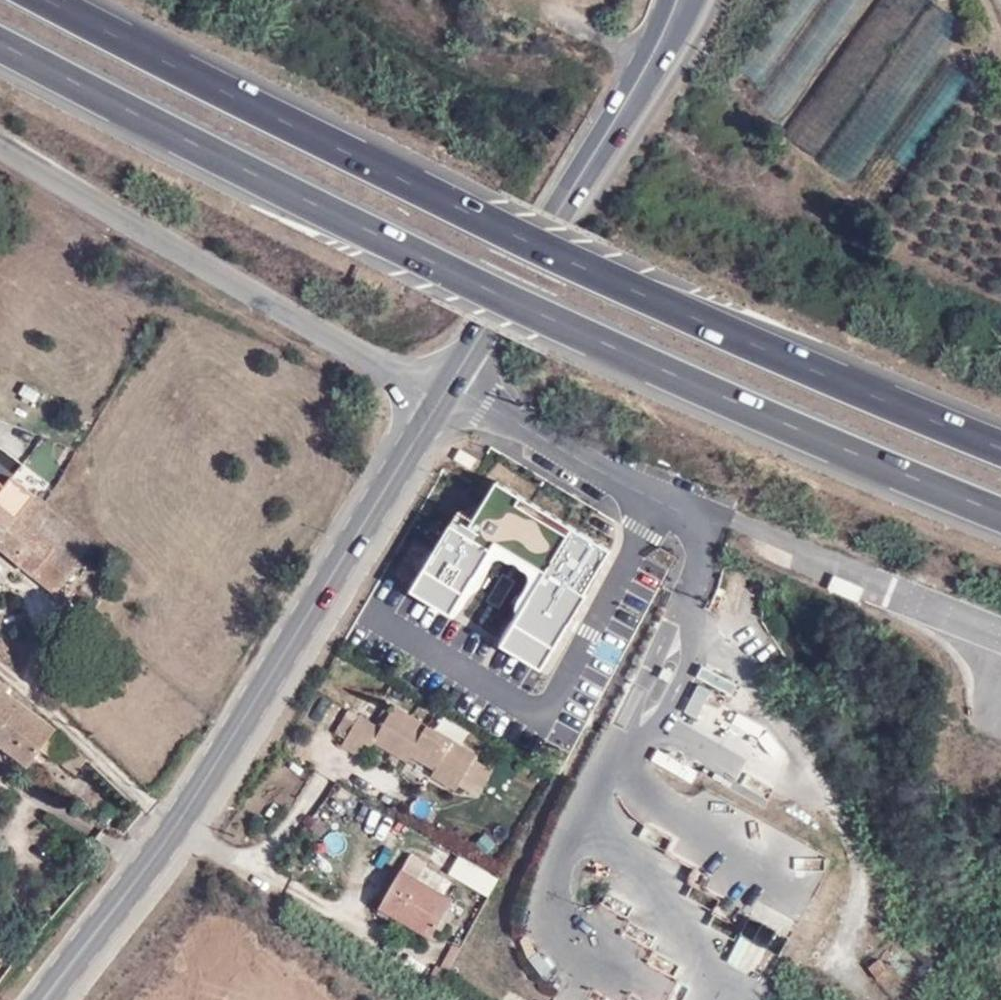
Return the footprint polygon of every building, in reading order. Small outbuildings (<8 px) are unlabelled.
[(923,0),(883,0),(859,40),(889,57),(923,0)] [(0,484),(0,545),(66,598),(95,559),(91,556),(97,547),(45,506),(47,502),(12,476),(3,486),(0,484)] [(515,544),(501,534),(473,575),(544,624),(580,572),(558,557),(555,561),(543,553),(534,566),(511,550),(515,544)] [(72,772),(84,757),(6,692),(7,686),(0,681),(0,743),(27,763),(38,748),(72,772)] [(361,714),(342,746),(363,758),(372,743),(409,765),(414,757),(438,771),(434,779),(458,793),(462,787),(480,798),(498,768),(481,758),(484,753),(397,701),(382,726),(361,714)] [(412,856),(381,914),(434,943),(457,900),(446,893),(454,879),(412,856)] [(543,953),(530,961),(548,991),(561,983),(543,953)] [(889,969),(879,956),(869,964),(879,977),(889,969)]
